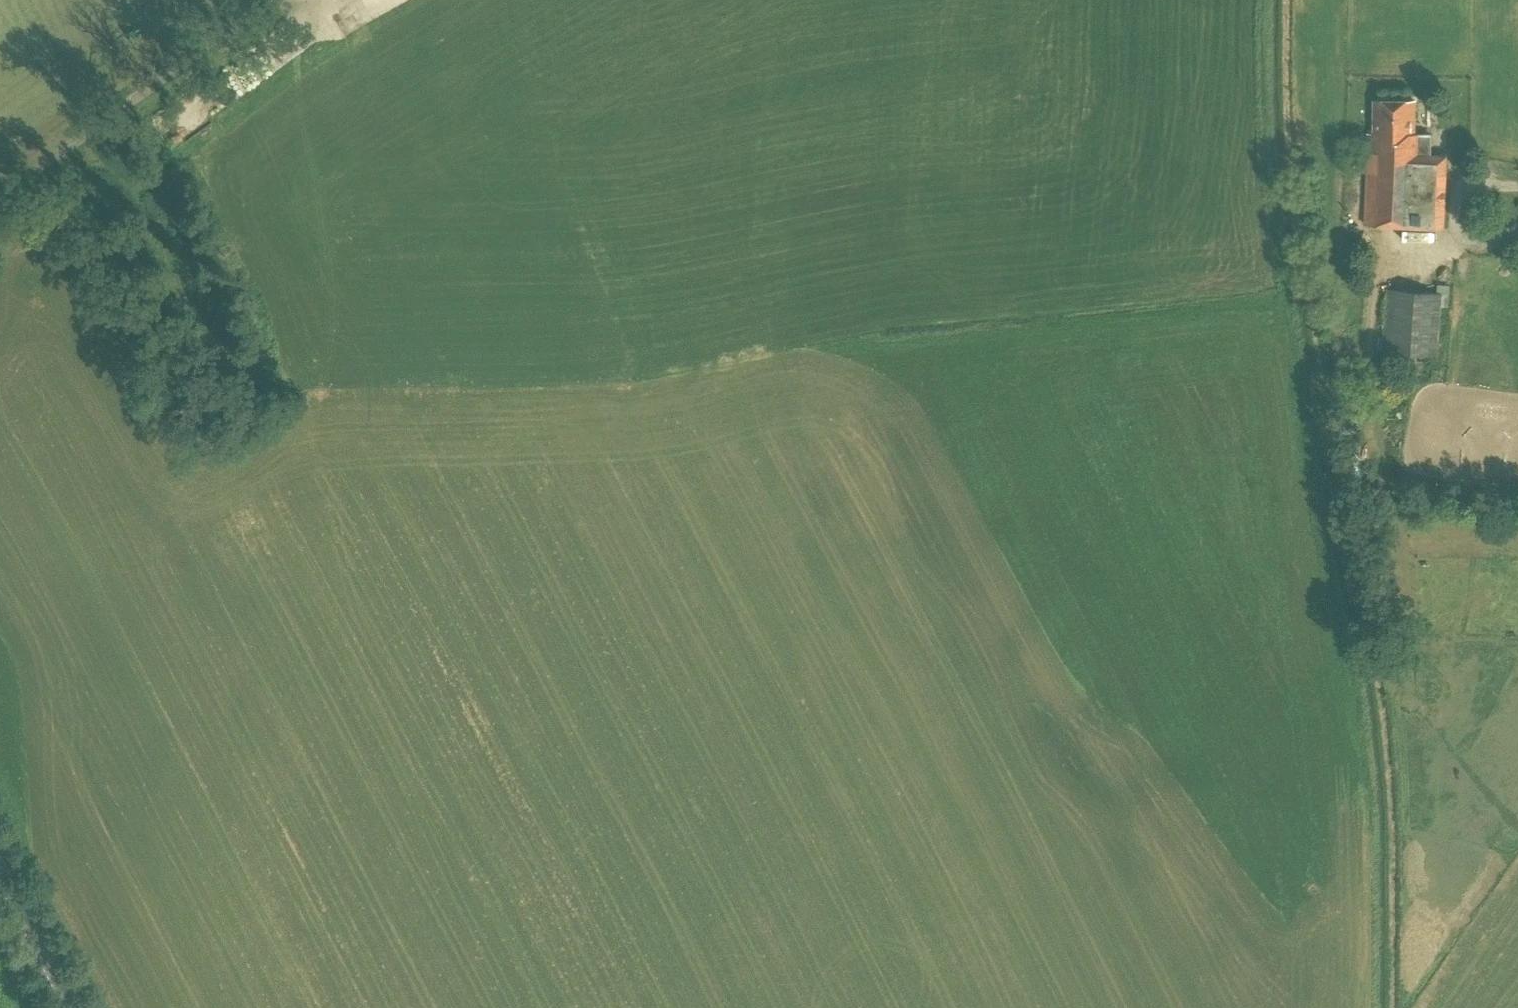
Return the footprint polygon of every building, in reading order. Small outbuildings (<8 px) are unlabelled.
[(205,81),(214,101),(243,88),(234,68),(205,81)] [(1414,134),(1414,100),(1374,100),(1373,134),(1368,134),(1368,154),(1364,224),(1444,228),(1447,156),(1430,155),(1430,134),(1414,134)] [(259,123),(268,138),(278,131),(269,117),(259,123)] [(1435,355),(1441,293),(1388,289),(1383,350),(1435,355)] [(1400,389),(1401,378),(1391,377),(1390,388),(1400,389)]
